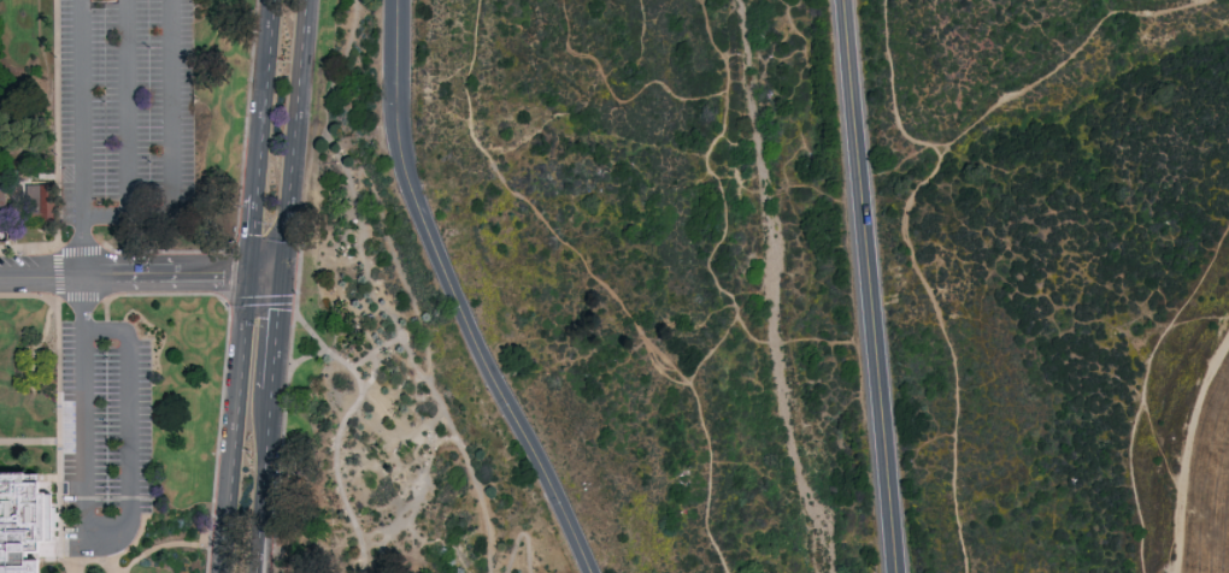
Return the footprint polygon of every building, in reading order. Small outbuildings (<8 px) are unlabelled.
[(26,183),(25,218),(51,219),(51,183),(26,183)] [(34,562),(34,572),(0,572),(0,482),(35,482),(35,486),(52,486),(52,510),(55,510),(55,553),(55,561),(34,562)]
